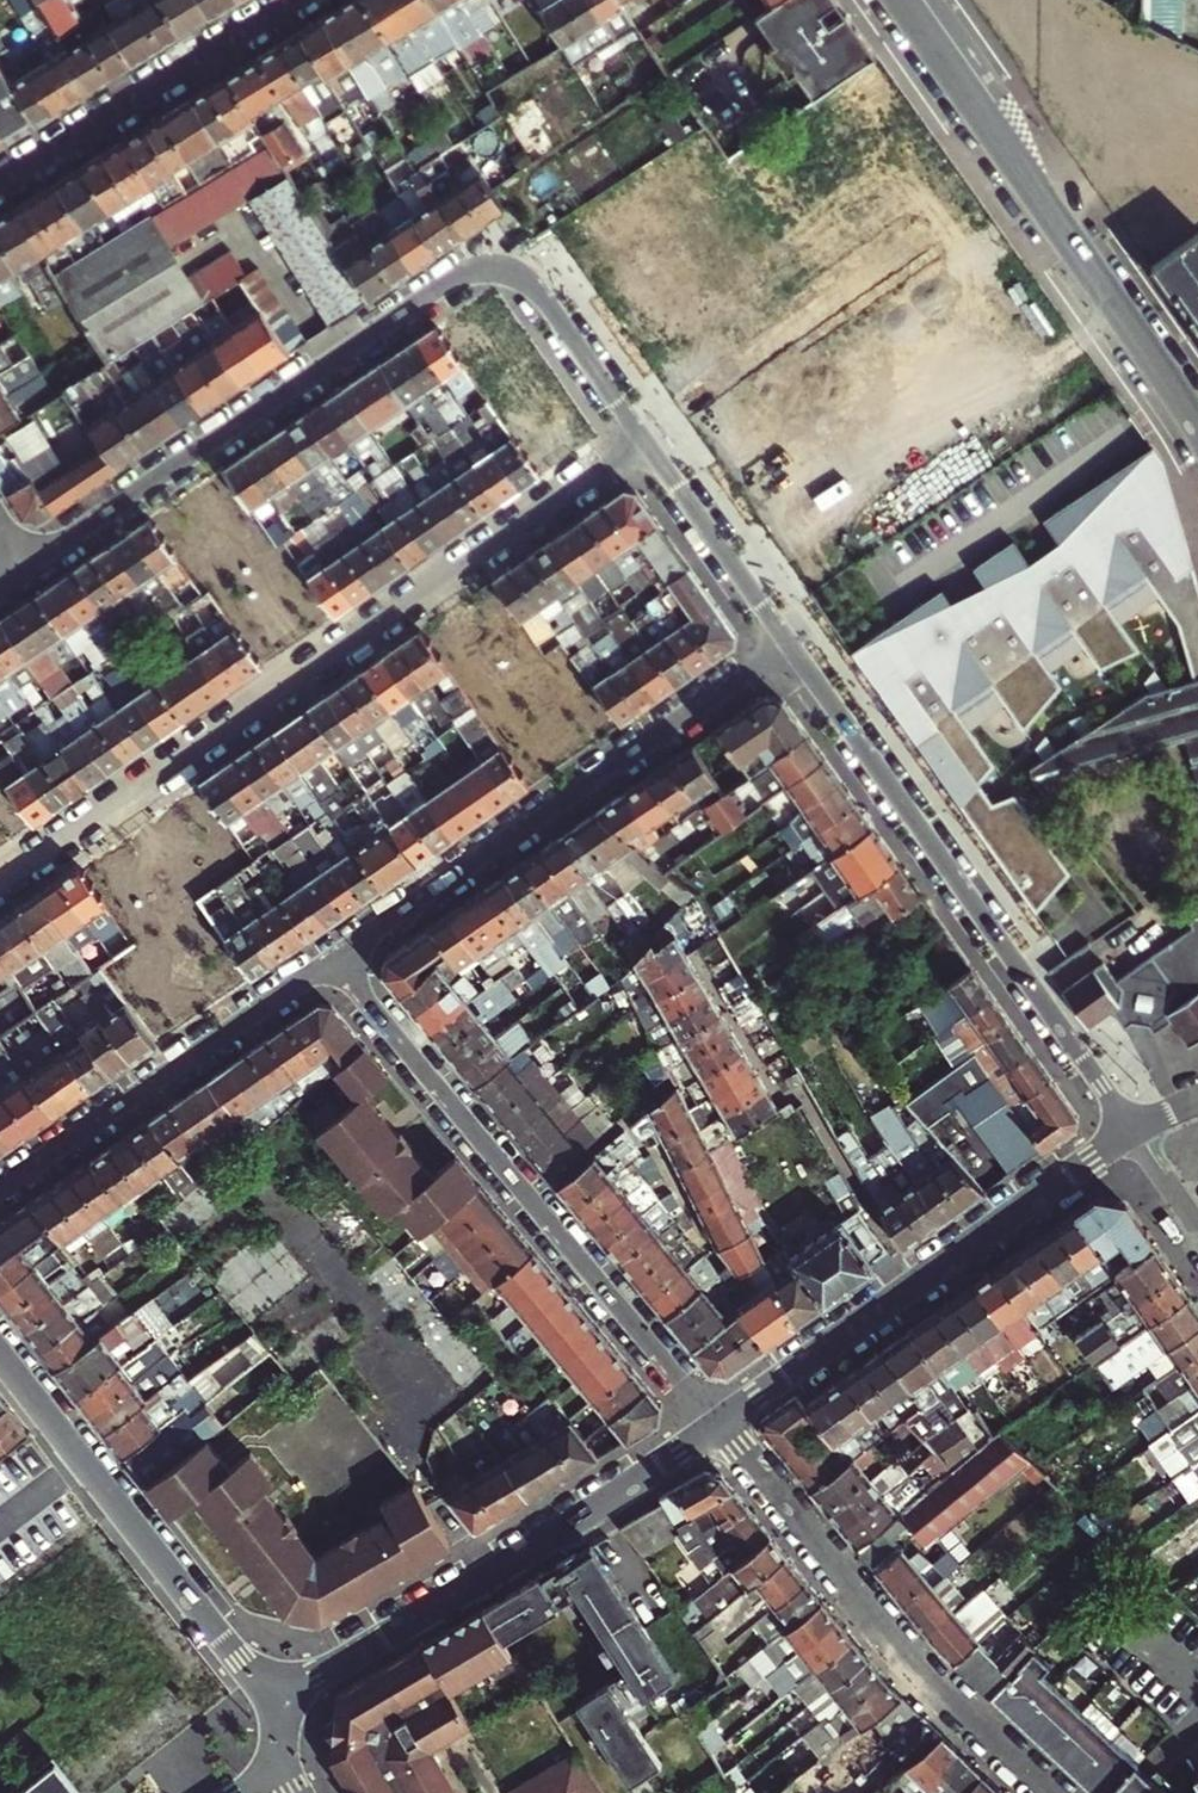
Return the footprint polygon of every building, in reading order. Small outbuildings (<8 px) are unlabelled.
[(95,88),(69,46),(60,32),(41,0),(34,0),(19,9),(49,58),(75,101),(95,88)] [(60,32),(79,20),(83,18),(73,1),(75,0),(41,0),(60,32)] [(163,45),(138,4),(135,0),(112,0),(106,4),(115,18),(111,20),(108,22),(134,64),(137,62),(163,45)] [(180,35),(159,0),(145,0),(138,4),(163,45),(180,35)] [(200,0),(159,0),(180,35),(210,16),(200,0)] [(237,0),(200,0),(210,16),(237,0)] [(366,0),(352,0),(322,18),(351,64),(370,95),(381,89),(385,96),(391,93),(367,54),(390,40),(366,0)] [(400,0),(366,0),(390,40),(406,65),(420,57),(410,41),(399,35),(415,25),(400,0)] [(415,25),(435,56),(448,49),(433,26),(422,20),(437,11),(430,0),(400,0),(415,25)] [(461,0),(430,0),(437,11),(457,42),(469,34),(479,28),(461,0)] [(479,28),(485,24),(476,9),(490,0),(461,0),(479,28)] [(562,0),(534,0),(575,66),(595,53),(562,0)] [(595,53),(616,40),(591,0),(562,0),(595,53)] [(616,40),(635,28),(621,6),(618,0),(591,0),(616,40)] [(784,0),(744,0),(757,19),(759,18),(784,0)] [(818,100),(821,98),(878,57),(857,29),(833,45),(814,20),(839,3),(837,0),(784,0),(759,18),(780,47),(773,52),(793,81),(800,76),(818,100)] [(1184,0),(1146,0),(1146,19),(1183,39),(1184,0)] [(857,29),(839,3),(814,20),(833,45),(857,29)] [(99,8),(93,12),(98,18),(103,15),(99,8)] [(114,76),(134,64),(108,22),(103,15),(98,18),(93,12),(83,18),(79,20),(114,76)] [(300,32),(325,71),(329,78),(351,64),(322,18),(300,32)] [(69,46),(95,88),(114,76),(79,20),(60,32),(69,46)] [(280,45),(311,94),(317,90),(311,80),(325,71),(300,32),(280,45)] [(473,40),(469,34),(457,42),(461,49),(473,40)] [(56,112),(30,70),(24,73),(0,35),(0,63),(38,124),(56,112)] [(259,58),(283,97),(296,117),(304,112),(300,106),(307,102),(311,108),(317,104),(311,94),(280,45),(259,58)] [(410,71),(420,87),(444,71),(435,56),(424,63),(410,71)] [(420,57),(406,65),(410,71),(424,63),(420,57)] [(49,58),(30,70),(56,112),(75,101),(49,58)] [(259,58),(227,78),(264,137),(287,122),(290,121),(277,101),(283,97),(259,58)] [(0,91),(0,131),(7,143),(38,124),(0,63),(0,91)] [(510,79),(501,64),(479,78),(488,93),(510,79)] [(264,137),(227,78),(209,88),(245,147),(239,151),(244,158),(256,151),(252,144),(264,137)] [(331,81),(317,90),(311,94),(317,104),(337,92),(331,81)] [(245,147),(209,88),(192,99),(222,148),(233,165),(244,158),(239,151),(245,147)] [(192,99),(163,117),(191,161),(189,162),(202,184),(217,174),(204,153),(211,149),(214,154),(222,148),(192,99)] [(300,106),(304,112),(311,108),(307,102),(300,106)] [(163,117),(146,128),(186,193),(202,184),(189,162),(191,161),(163,117)] [(304,149),(287,122),(264,137),(268,143),(281,164),(304,149)] [(146,128),(124,141),(160,199),(164,207),(186,193),(146,128)] [(782,241),(812,224),(762,135),(732,152),(782,241)] [(160,199),(124,141),(102,155),(138,213),(160,199)] [(206,302),(211,299),(227,289),(240,281),(264,316),(283,303),(259,269),(248,276),(232,253),(191,281),(171,252),(247,202),(331,327),(368,302),(334,247),(281,164),(268,143),(256,151),(244,158),(233,165),(217,174),(202,184),(186,193),(164,207),(133,226),(117,235),(112,239),(75,261),(53,274),(66,295),(87,329),(108,363),(113,359),(133,347),(147,338),(153,335),(159,331),(163,328),(173,323),(183,316),(192,311),(201,305),(206,302)] [(460,144),(457,146),(447,152),(451,159),(458,154),(465,150),(460,144)] [(451,159),(447,152),(439,157),(443,163),(451,159)] [(451,159),(443,163),(449,171),(464,162),(458,154),(451,159)] [(138,213),(102,155),(83,167),(111,213),(119,226),(114,230),(117,235),(133,226),(129,218),(138,213)] [(439,157),(418,169),(464,237),(485,223),(449,171),(443,163),(439,157)] [(464,162),(449,171),(485,223),(505,210),(470,158),(464,162)] [(83,167),(63,179),(92,224),(111,213),(83,167)] [(424,189),(459,241),(464,237),(418,169),(417,170),(409,174),(416,186),(402,195),(406,201),(424,189)] [(63,179),(56,183),(84,229),(92,224),(63,179)] [(84,229),(56,183),(35,196),(63,242),(71,255),(83,248),(74,235),(84,229)] [(406,201),(402,204),(436,256),(459,241),(424,189),(406,201)] [(35,196),(13,210),(53,274),(75,261),(71,255),(63,260),(55,247),(63,242),(35,196)] [(379,218),(414,271),(436,256),(402,204),(379,218)] [(13,210),(0,218),(0,239),(18,268),(30,288),(33,287),(53,274),(13,210)] [(361,240),(367,250),(391,286),(414,271),(379,218),(356,233),(361,240)] [(114,230),(108,233),(112,239),(117,235),(114,230)] [(1150,264),(1197,333),(1197,230),(1150,264)] [(391,286),(367,250),(359,255),(352,245),(361,240),(356,233),(334,247),(368,302),(391,286)] [(0,307),(8,302),(21,294),(22,290),(11,272),(18,268),(0,239),(0,307)] [(895,330),(877,306),(899,289),(884,268),(866,281),(837,243),(807,265),(870,349),(895,330)] [(216,306),(232,330),(262,373),(290,355),(264,316),(240,281),(227,289),(211,299),(216,306)] [(216,306),(211,299),(206,302),(211,309),(216,306)] [(262,373),(232,330),(216,306),(211,309),(206,302),(201,305),(223,336),(214,342),(243,386),(262,373)] [(173,323),(194,355),(195,356),(224,399),(243,386),(214,342),(192,311),(183,316),(173,323)] [(0,325),(0,344),(16,334),(14,332),(8,320),(0,325)] [(437,327),(419,340),(445,379),(458,397),(476,384),(472,379),(437,327)] [(27,353),(16,334),(0,344),(0,370),(27,353)] [(445,379),(419,340),(400,352),(427,391),(445,379)] [(186,425),(205,412),(160,346),(141,359),(186,425)] [(400,352),(381,365),(408,404),(427,391),(400,352)] [(27,353),(0,370),(0,398),(26,382),(23,376),(36,368),(32,361),(27,353)] [(176,369),(205,412),(224,399),(195,356),(176,369)] [(167,438),(186,425),(141,359),(121,372),(124,376),(167,438)] [(381,365),(363,377),(389,416),(408,404),(381,365)] [(104,388),(93,372),(64,390),(78,410),(97,438),(118,470),(147,451),(104,388)] [(53,397),(42,379),(39,373),(26,382),(0,398),(0,429),(31,410),(53,397)] [(124,376),(104,388),(147,451),(167,438),(124,376)] [(371,429),(389,416),(363,377),(344,390),(371,429)] [(54,514),(118,470),(97,438),(76,452),(78,456),(58,469),(34,435),(58,419),(60,422),(78,410),(64,390),(53,397),(31,410),(0,429),(0,432),(17,459),(54,514)] [(344,390),(325,403),(360,453),(379,440),(371,429),(344,390)] [(456,424),(457,423),(450,412),(454,409),(442,391),(431,399),(451,427),(452,427),(456,424)] [(488,402),(484,396),(479,400),(483,406),(488,402)] [(451,427),(431,399),(431,398),(419,406),(432,426),(437,422),(444,432),(445,431),(451,427)] [(471,399),(462,405),(469,415),(478,409),(471,399)] [(488,402),(483,406),(486,410),(491,407),(488,402)] [(325,403),(307,415),(343,468),(361,455),(360,453),(325,403)] [(403,414),(393,421),(397,428),(409,445),(411,447),(414,452),(418,450),(409,436),(415,432),(403,414)] [(285,430),(312,469),(332,500),(336,505),(340,503),(358,490),(351,480),(343,468),(307,415),(285,430)] [(452,427),(455,432),(460,429),(456,424),(452,427)] [(451,427),(445,431),(448,437),(455,432),(452,427),(451,427)] [(409,445),(397,428),(386,436),(397,452),(409,445)] [(285,430),(264,444),(301,499),(301,500),(313,493),(302,476),(312,469),(285,430)] [(22,519),(41,522),(54,514),(17,459),(0,432),(0,484),(22,519)] [(512,437),(494,450),(521,489),(540,477),(512,437)] [(264,444),(244,457),(271,496),(281,512),(301,499),(264,444)] [(405,451),(409,456),(414,452),(411,447),(405,451)] [(418,450),(414,452),(422,464),(429,459),(422,447),(418,450)] [(1175,511),(1168,513),(1159,487),(1165,483),(1153,447),(1044,522),(1060,545),(1030,565),(1014,543),(974,570),(990,594),(958,616),(942,592),(852,653),(1036,913),(1070,873),(1015,796),(992,804),(979,785),(994,767),(954,710),(990,685),(1024,733),(1061,688),(1036,652),(1069,628),(1100,671),(1140,652),(1105,603),(1143,576),(1178,624),(1194,681),(1146,695),(1029,780),(1036,789),(1185,742),(1197,785),(1197,590),(1175,511)] [(396,465),(386,450),(374,458),(380,467),(373,472),(377,478),(396,465)] [(494,450),(476,462),(503,502),(521,489),(494,450)] [(403,476),(422,464),(414,452),(409,456),(396,465),(403,476)] [(271,496),(244,457),(226,469),(253,508),(271,496)] [(503,502),(476,462),(458,475),(485,514),(503,502)] [(411,488),(403,476),(396,465),(377,478),(384,489),(393,501),(428,553),(447,541),(411,488)] [(485,514),(458,475),(449,482),(441,470),(431,477),(465,528),(485,514)] [(377,478),(373,472),(368,475),(372,481),(377,478)] [(361,473),(351,480),(358,490),(368,484),(361,473)] [(430,476),(411,488),(447,541),(465,528),(431,477),(430,476)] [(368,484),(358,490),(365,499),(379,520),(385,516),(389,522),(383,526),(410,566),(428,553),(393,501),(384,489),(377,478),(372,481),(368,484)] [(343,509),(365,539),(392,578),(410,566),(383,526),(374,533),(370,526),(371,525),(357,504),(365,499),(358,490),(340,503),(343,509)] [(626,491),(607,504),(635,542),(632,544),(641,559),(650,576),(653,574),(657,579),(664,574),(645,546),(664,532),(637,493),(626,491)] [(336,505),(332,500),(329,502),(326,497),(307,509),(315,520),(321,516),(333,507),(336,505)] [(337,513),(343,509),(340,503),(336,505),(333,507),(337,513)] [(607,504),(587,517),(614,556),(632,544),(635,542),(607,504)] [(333,533),(321,516),(315,520),(308,524),(320,542),(333,533)] [(587,517),(570,529),(597,567),(614,556),(587,517)] [(151,520),(133,532),(185,608),(203,596),(190,577),(177,559),(151,520)] [(297,532),(302,528),(298,523),(292,527),(295,533),(297,532)] [(295,533),(292,527),(287,531),(290,536),(295,533)] [(302,528),(297,532),(301,537),(305,534),(306,533),(303,528),(302,528)] [(570,529),(551,542),(578,581),(590,599),(610,586),(597,567),(570,529)] [(133,532),(114,545),(152,601),(164,593),(177,613),(179,612),(185,608),(133,532)] [(283,541),(288,548),(307,536),(305,534),(301,537),(297,532),(295,533),(290,536),(283,541)] [(670,582),(690,569),(664,532),(645,546),(664,574),(657,579),(667,594),(675,589),(670,582)] [(392,578),(365,539),(346,552),(374,591),(392,578)] [(551,542),(531,556),(558,594),(578,581),(551,542)] [(166,621),(152,601),(114,545),(95,558),(135,617),(143,629),(147,634),(150,632),(166,621)] [(317,551),(299,564),(336,617),(355,604),(327,565),(317,551)] [(374,591),(346,552),(327,565),(355,604),(374,591)] [(558,594),(531,556),(513,568),(549,621),(555,616),(565,630),(577,621),(558,594)] [(95,558),(76,571),(103,610),(115,628),(116,630),(135,617),(95,558)] [(650,576),(641,559),(625,570),(639,591),(646,586),(642,581),(650,576)] [(549,621),(513,568),(494,581),(521,620),(531,633),(537,629),(546,642),(558,634),(549,621)] [(715,605),(690,569),(670,582),(675,589),(667,594),(672,598),(678,608),(685,603),(695,618),(715,605)] [(76,571),(57,583),(87,628),(98,621),(95,616),(103,610),(76,571)] [(87,628),(57,583),(39,595),(74,647),(81,642),(99,667),(101,665),(108,661),(109,660),(106,655),(87,628)] [(205,624),(217,641),(244,680),(263,668),(235,628),(213,597),(210,591),(203,596),(185,608),(188,613),(194,609),(205,624)] [(39,595),(20,608),(56,659),(74,647),(39,595)] [(645,612),(650,609),(643,598),(638,601),(645,612)] [(685,603),(678,608),(673,611),(682,623),(687,621),(714,660),(734,646),(736,636),(715,605),(695,618),(685,603)] [(659,698),(676,686),(649,646),(622,607),(604,619),(606,622),(616,636),(631,658),(659,698)] [(695,673),(714,660),(687,621),(682,623),(673,611),(671,607),(656,617),(667,633),(695,673)] [(20,608),(1,621),(36,672),(56,659),(20,608)] [(244,680),(217,641),(208,648),(204,641),(206,640),(199,629),(205,624),(194,609),(188,613),(185,608),(179,612),(193,633),(187,637),(226,693),(244,680)] [(161,638),(171,653),(180,666),(208,705),(226,693),(187,637),(173,617),(166,621),(150,632),(154,638),(159,635),(161,638)] [(0,621),(0,661),(27,702),(30,707),(33,711),(37,709),(41,706),(53,698),(36,672),(1,621),(0,621)] [(616,636),(606,622),(586,635),(591,641),(594,646),(597,650),(616,636)] [(116,630),(115,628),(101,637),(110,652),(106,655),(109,660),(114,657),(119,653),(128,647),(116,630)] [(448,670),(422,631),(403,644),(430,683),(448,670)] [(154,638),(150,632),(147,634),(143,637),(147,643),(154,638)] [(649,646),(676,686),(695,673),(667,633),(649,646)] [(171,653),(161,638),(149,645),(160,660),(171,653)] [(578,650),(582,655),(594,646),(591,641),(578,650)] [(128,647),(119,653),(133,674),(139,682),(152,673),(132,644),(128,647)] [(430,683),(403,644),(384,657),(411,696),(430,683)] [(594,646),(582,655),(599,680),(593,684),(621,724),(639,711),(611,671),(597,650),(594,646)] [(108,661),(111,666),(115,664),(117,662),(114,657),(109,660),(108,661)] [(411,696),(384,657),(365,670),(401,723),(420,710),(411,696)] [(659,698),(631,658),(611,671),(639,711),(659,698)] [(0,661),(0,703),(8,714),(8,715),(27,702),(0,661)] [(105,671),(111,666),(108,661),(101,665),(105,671)] [(208,705),(180,666),(158,682),(185,721),(208,705)] [(365,670),(347,682),(375,723),(382,717),(391,731),(402,724),(401,723),(365,670)] [(448,670),(430,683),(434,689),(446,681),(453,676),(448,670)] [(117,690),(108,696),(145,749),(164,735),(137,696),(125,679),(121,672),(110,680),(117,690)] [(145,749),(108,696),(89,673),(78,681),(74,684),(127,761),(145,749)] [(133,674),(125,679),(137,696),(145,691),(139,682),(133,674)] [(469,700),(459,685),(453,676),(446,681),(454,692),(442,700),(447,708),(454,718),(473,705),(469,700)] [(145,691),(137,696),(164,735),(185,721),(158,682),(145,691)] [(375,723),(347,682),(328,695),(356,735),(379,769),(388,763),(375,745),(364,729),(375,723)] [(109,773),(127,761),(74,684),(72,685),(55,696),(81,734),(109,773)] [(356,735),(328,695),(309,708),(353,771),(364,763),(348,740),(356,735)] [(764,697),(717,729),(729,745),(733,750),(738,758),(750,773),(766,761),(806,734),(782,700),(764,697)] [(8,714),(0,703),(0,720),(8,714)] [(353,771),(309,708),(289,722),(321,770),(329,764),(323,755),(330,750),(334,755),(330,757),(350,787),(353,785),(360,781),(353,771)] [(454,718),(447,708),(428,721),(435,731),(454,718)] [(475,708),(456,721),(510,800),(529,787),(475,708)] [(382,717),(375,723),(385,738),(393,750),(411,737),(402,724),(391,731),(382,717)] [(25,731),(29,737),(48,724),(44,719),(25,731)] [(422,740),(435,731),(428,721),(427,719),(414,728),(422,740)] [(15,755),(27,771),(54,811),(72,799),(29,737),(25,731),(18,721),(8,728),(23,750),(15,755)] [(510,800),(456,721),(437,734),(439,737),(446,746),(449,752),(454,758),(456,761),(492,813),(510,800)] [(289,722),(275,732),(315,790),(328,809),(334,817),(348,808),(345,804),(321,770),(289,722)] [(385,738),(375,723),(364,729),(375,745),(385,738)] [(48,724),(29,737),(72,799),(90,786),(63,746),(48,724)] [(257,745),(284,784),(292,779),(304,798),(315,790),(275,732),(257,745)] [(81,734),(63,746),(90,786),(109,773),(81,734)] [(769,767),(809,739),(806,734),(766,761),(769,767)] [(446,746),(439,737),(427,746),(433,755),(446,746)] [(725,767),(703,739),(692,747),(725,790),(727,789),(750,773),(738,758),(725,767)] [(823,758),(809,739),(769,767),(750,780),(758,791),(765,786),(764,783),(776,775),(783,785),(823,758)] [(423,753),(418,747),(414,742),(402,750),(410,762),(423,753)] [(284,784),(257,745),(238,758),(265,797),(284,784)] [(733,750),(729,745),(725,747),(728,753),(733,750)] [(692,747),(670,762),(703,806),(725,790),(692,747)] [(454,758),(449,752),(442,756),(447,762),(454,758)] [(265,797),(238,758),(219,770),(246,810),(265,797)] [(433,769),(426,758),(408,770),(415,781),(433,769)] [(802,806),(838,780),(823,758),(783,785),(763,799),(760,801),(773,819),(778,826),(790,817),(802,806)] [(492,813),(456,761),(437,774),(445,786),(473,826),(492,813)] [(703,806),(670,762),(648,777),(681,821),(703,806)] [(373,778),(364,763),(353,771),(360,781),(361,783),(368,778),(370,780),(373,778)] [(246,810),(219,770),(201,783),(228,822),(246,810)] [(27,771),(8,784),(36,824),(54,811),(27,771)] [(416,783),(423,793),(433,786),(427,776),(416,783)] [(648,777),(627,792),(660,836),(673,827),(681,821),(648,777)] [(368,778),(361,783),(366,790),(373,785),(370,780),(368,778)] [(385,794),(373,778),(370,780),(373,785),(366,790),(374,802),(385,794)] [(392,788),(395,791),(436,851),(455,838),(427,798),(419,803),(403,780),(392,788)] [(855,804),(838,780),(802,806),(790,817),(798,827),(810,819),(818,830),(855,804)] [(417,864),(374,802),(366,790),(361,783),(360,781),(353,785),(360,794),(384,828),(369,838),(355,848),(383,888),(417,864)] [(473,826),(445,786),(427,798),(455,838),(473,826)] [(687,830),(698,845),(726,826),(743,813),(727,789),(725,790),(703,806),(681,821),(673,827),(679,835),(687,830)] [(436,851),(395,791),(386,797),(385,794),(374,802),(417,864),(436,851)] [(760,801),(763,799),(758,791),(753,794),(755,797),(758,803),(760,801)] [(660,836),(627,792),(596,813),(641,849),(647,845),(660,836)] [(745,804),(749,809),(758,803),(755,797),(745,804)] [(855,804),(818,830),(821,834),(808,844),(821,862),(829,857),(823,848),(829,844),(835,852),(871,826),(855,804)] [(299,807),(280,820),(291,835),(309,822),(299,807)] [(348,808),(334,817),(355,848),(369,838),(348,808)] [(383,888),(355,848),(334,817),(328,809),(309,822),(363,901),(383,888)] [(578,825),(606,865),(620,856),(648,877),(659,864),(641,849),(596,813),(578,825)] [(306,857),(309,862),(345,914),(363,901),(309,822),(291,835),(298,846),(307,840),(315,852),(306,857)] [(265,838),(256,824),(247,831),(256,844),(265,838)] [(578,825),(560,838),(607,905),(633,943),(642,955),(648,947),(616,900),(625,893),(606,865),(578,825)] [(885,846),(871,826),(835,852),(829,857),(821,862),(803,876),(817,895),(885,846)] [(298,846),(291,835),(272,848),(265,853),(270,859),(277,855),(280,859),(298,846)] [(560,838),(541,850),(583,910),(588,918),(607,905),(560,838)] [(664,869),(687,853),(680,843),(657,858),(647,845),(641,849),(659,864),(664,869)] [(269,844),(250,857),(253,861),(265,853),(272,848),(269,844)] [(885,846),(817,895),(831,915),(849,903),(899,866),(885,846)] [(583,910),(541,850),(523,863),(550,904),(559,897),(573,917),(583,910)] [(242,855),(249,864),(253,861),(250,857),(246,852),(242,855)] [(270,859),(265,853),(253,861),(258,868),(270,859)] [(345,914),(309,862),(290,874),(326,927),(345,914)] [(550,904),(523,863),(504,876),(564,958),(568,955),(557,940),(562,937),(554,926),(562,921),(550,904)] [(272,866),(261,873),(308,939),(326,927),(290,874),(281,880),(272,866)] [(920,896),(899,866),(849,903),(863,922),(881,910),(888,919),(920,896)] [(105,904),(79,867),(60,880),(97,934),(107,949),(116,944),(108,932),(115,928),(108,918),(113,916),(105,904)] [(308,939),(261,873),(260,871),(241,883),(243,886),(253,900),(289,952),(308,939)] [(289,952),(253,900),(242,908),(232,893),(243,886),(241,883),(235,873),(217,886),(271,965),(289,952)] [(554,965),(564,958),(504,876),(486,889),(524,941),(527,945),(536,939),(554,965)] [(60,880),(38,894),(92,972),(95,970),(98,967),(100,966),(113,957),(109,952),(103,956),(91,938),(97,934),(60,880)] [(271,965),(217,886),(209,891),(198,899),(197,899),(224,939),(252,978),(271,965)] [(670,887),(666,892),(672,897),(675,891),(670,887)] [(467,901),(495,940),(504,935),(514,949),(524,941),(486,889),(467,901)] [(92,972),(38,894),(16,910),(43,949),(53,943),(76,975),(71,979),(75,984),(76,983),(90,973),(92,972)] [(881,910),(863,922),(847,933),(833,943),(850,959),(895,932),(913,954),(945,930),(920,896),(888,919),(881,910)] [(1193,1043),(1197,1039),(1197,900),(1193,902),(1197,916),(1192,919),(1194,927),(1118,981),(1106,963),(1063,993),(1089,1030),(1113,1012),(1127,1030),(1134,1025),(1152,1025),(1157,1032),(1175,1019),(1193,1043)] [(476,953),(495,940),(467,901),(448,914),(476,953)] [(16,910),(0,921),(39,978),(40,977),(55,967),(43,949),(16,910)] [(476,953),(448,914),(430,927),(451,953),(449,955),(458,967),(476,953)] [(119,925),(113,916),(108,918),(115,928),(119,925)] [(833,943),(847,933),(843,928),(835,933),(825,920),(814,927),(833,943)] [(0,921),(0,954),(10,969),(23,988),(35,980),(39,978),(0,921)] [(677,937),(669,924),(663,930),(670,941),(677,937)] [(400,995),(437,965),(441,970),(446,966),(443,960),(449,955),(451,953),(430,927),(385,958),(383,974),(400,995)] [(639,987),(648,981),(689,957),(688,955),(677,937),(670,941),(663,930),(648,947),(642,955),(634,963),(620,978),(628,993),(639,987)] [(131,942),(127,936),(121,940),(125,947),(131,942)] [(624,949),(634,963),(642,955),(633,943),(624,949)] [(971,968),(954,944),(926,965),(943,989),(971,968)] [(10,969),(0,954),(0,975),(10,969)] [(441,970),(437,965),(400,995),(414,1011),(465,976),(463,973),(458,967),(449,955),(443,960),(446,966),(441,970)] [(659,1001),(700,976),(689,957),(648,981),(653,990),(644,995),(639,987),(628,993),(638,1013),(649,1007),(659,1001)] [(743,974),(732,957),(719,965),(729,982),(731,981),(743,974)] [(588,959),(572,970),(575,973),(582,983),(598,973),(588,959)] [(430,1030),(469,1002),(476,997),(487,989),(490,987),(484,980),(473,965),(463,973),(465,976),(414,1011),(430,1030)] [(522,997),(534,988),(527,980),(517,968),(497,982),(490,987),(487,989),(492,995),(511,982),(522,997)] [(544,969),(527,980),(534,988),(542,982),(550,977),(544,969)] [(89,1002),(90,1004),(131,1062),(156,1045),(125,1002),(112,1011),(106,1001),(109,999),(90,973),(76,983),(82,992),(89,1002)] [(575,973),(561,983),(566,988),(581,1007),(593,998),(582,983),(575,973)] [(566,988),(561,983),(554,974),(550,977),(542,982),(554,997),(566,988)] [(751,989),(743,974),(731,981),(740,996),(751,989)] [(497,982),(492,975),(484,980),(490,987),(497,982)] [(712,996),(700,976),(659,1001),(664,1009),(654,1015),(649,1007),(638,1013),(648,1033),(660,1027),(671,1020),(712,996)] [(69,988),(75,984),(71,979),(66,982),(69,988)] [(49,1001),(35,980),(23,988),(37,1009),(49,1001)] [(89,1002),(82,992),(69,1001),(75,1011),(89,1002)] [(37,1009),(53,1032),(92,1089),(111,1076),(74,1022),(56,996),(49,1001),(37,1009)] [(723,1015),(712,996),(671,1020),(675,1028),(664,1035),(660,1027),(648,1033),(655,1046),(658,1053),(669,1047),(723,1015)] [(766,1014),(758,1000),(755,996),(744,1003),(754,1021),(766,1014)] [(469,1002),(483,1020),(486,1023),(493,1018),(476,997),(469,1002)] [(1010,1023),(992,997),(938,1035),(956,1062),(975,1048),(1010,1023)] [(483,1020),(469,1002),(430,1030),(445,1048),(483,1020)] [(88,1013),(74,1022),(111,1076),(131,1062),(90,1004),(84,1007),(88,1013)] [(319,1004),(307,1013),(337,1057),(341,1062),(363,1044),(331,1005),(319,1004)] [(337,1057),(307,1013),(288,1026),(314,1064),(315,1063),(321,1070),(337,1057)] [(734,1034),(723,1015),(669,1047),(681,1066),(693,1059),(734,1034)] [(778,1034),(769,1020),(767,1016),(757,1021),(768,1040),(771,1038),(778,1034)] [(483,1020),(445,1048),(459,1066),(498,1038),(486,1023),(483,1020)] [(514,1026),(511,1020),(504,1025),(508,1030),(514,1026)] [(21,1044),(8,1053),(14,1060),(33,1046),(17,1023),(11,1028),(21,1044)] [(1031,1053),(1010,1023),(975,1048),(980,1055),(995,1077),(1031,1053)] [(288,1026),(267,1040),(293,1078),(314,1064),(288,1026)] [(518,1031),(514,1026),(508,1030),(511,1036),(518,1031)] [(11,1028),(0,1035),(0,1042),(8,1053),(21,1044),(11,1028)] [(92,1089),(53,1032),(33,1046),(73,1102),(92,1089)] [(498,1038),(459,1066),(474,1083),(505,1061),(523,1048),(532,1042),(525,1033),(505,1047),(498,1038)] [(746,1053),(734,1034),(693,1059),(698,1067),(684,1075),(673,1081),(677,1089),(678,1092),(703,1078),(746,1053)] [(778,1034),(771,1038),(782,1058),(789,1054),(788,1051),(778,1034)] [(293,1078),(267,1040),(248,1053),(274,1091),(293,1078)] [(15,1062),(14,1060),(8,1053),(0,1042),(0,1072),(15,1062)] [(433,1177),(411,1151),(412,1150),(400,1134),(399,1135),(364,1093),(388,1074),(363,1044),(341,1062),(333,1069),(350,1089),(339,1098),(346,1108),(316,1132),(385,1217),(396,1209),(418,1236),(429,1227),(480,1185),(457,1158),(433,1177)] [(73,1102),(33,1046),(14,1060),(15,1062),(54,1116),(73,1102)] [(658,1053),(655,1046),(638,1060),(658,1084),(669,1074),(669,1073),(658,1053)] [(530,1057),(523,1048),(505,1061),(513,1071),(530,1057)] [(274,1091),(248,1053),(228,1067),(255,1104),(274,1091)] [(757,1072),(746,1053),(703,1078),(714,1097),(757,1072)] [(995,1077),(1013,1104),(1049,1078),(1031,1053),(995,1077)] [(781,1059),(793,1079),(801,1074),(792,1059),(789,1054),(782,1058),(781,1059)] [(995,1077),(980,1055),(920,1095),(938,1114),(984,1082),(998,1104),(980,1117),(1016,1169),(1044,1149),(1013,1104),(995,1077)] [(513,1071),(505,1061),(474,1083),(492,1104),(540,1069),(530,1057),(513,1071)] [(0,1072),(0,1084),(33,1130),(54,1116),(15,1062),(0,1072)] [(255,1104),(228,1067),(209,1080),(235,1118),(255,1104)] [(669,1074),(673,1081),(684,1075),(679,1067),(669,1073),(669,1074)] [(540,1069),(492,1104),(550,1176),(597,1137),(581,1118),(565,1132),(546,1109),(562,1095),(540,1069)] [(727,1117),(769,1093),(757,1072),(714,1097),(689,1112),(696,1126),(699,1133),(710,1127),(703,1117),(720,1107),(727,1117)] [(794,1091),(807,1084),(804,1079),(801,1074),(793,1079),(789,1081),(794,1091)] [(1076,1116),(1049,1078),(1013,1104),(1044,1149),(1076,1125),(1076,1116)] [(209,1080),(189,1094),(215,1132),(233,1119),(235,1118),(209,1080)] [(13,1144),(33,1130),(0,1084),(0,1125),(13,1144)] [(298,1085),(280,1100),(286,1108),(304,1093),(298,1085)] [(696,1126),(689,1112),(678,1092),(677,1089),(632,1126),(641,1138),(657,1132),(662,1143),(696,1126)] [(780,1112),(769,1093),(727,1117),(710,1127),(699,1133),(704,1143),(715,1137),(720,1146),(780,1112)] [(189,1094),(170,1107),(196,1145),(215,1132),(189,1094)] [(280,1100),(265,1113),(261,1110),(260,1111),(268,1123),(286,1108),(280,1100)] [(796,1110),(793,1104),(783,1110),(786,1116),(796,1110)] [(149,1121),(178,1157),(196,1145),(170,1107),(149,1121)] [(943,1221),(963,1207),(903,1125),(890,1107),(870,1119),(943,1221)] [(247,1140),(268,1123),(260,1111),(251,1118),(255,1122),(242,1132),(247,1140)] [(963,1169),(937,1140),(916,1116),(903,1125),(963,1207),(984,1192),(963,1169)] [(924,1234),(943,1221),(870,1119),(850,1132),(858,1142),(924,1234)] [(149,1121),(130,1135),(166,1178),(171,1185),(190,1171),(178,1157),(149,1121)] [(13,1144),(0,1125),(0,1153),(13,1144)] [(699,1133),(696,1126),(662,1143),(678,1171),(710,1155),(709,1153),(704,1143),(699,1133)] [(951,1130),(937,1140),(963,1169),(976,1160),(951,1130)] [(559,1186),(575,1205),(642,1151),(625,1131),(559,1186)] [(110,1148),(142,1188),(145,1192),(166,1178),(130,1135),(110,1148)] [(924,1234),(858,1142),(846,1150),(904,1248),(924,1234)] [(110,1148),(90,1162),(123,1201),(142,1188),(110,1148)] [(575,1205),(590,1224),(645,1179),(650,1185),(667,1171),(653,1152),(647,1157),(642,1151),(575,1205)] [(710,1155),(678,1171),(693,1201),(725,1184),(710,1155)] [(205,1159),(190,1171),(198,1181),(212,1170),(205,1159)] [(90,1162),(71,1175),(102,1213),(106,1220),(127,1206),(123,1201),(90,1162)] [(243,1189),(221,1162),(212,1170),(198,1181),(220,1208),(243,1189)] [(102,1213),(71,1175),(51,1189),(83,1229),(86,1234),(106,1220),(102,1213)] [(645,1179),(590,1224),(605,1242),(660,1198),(650,1185),(645,1179)] [(181,1239),(220,1208),(198,1181),(179,1197),(160,1213),(181,1239)] [(735,1204),(725,1184),(693,1201),(703,1220),(735,1204)] [(480,1185),(429,1227),(448,1249),(499,1208),(480,1185)] [(47,1223),(66,1247),(86,1234),(83,1229),(51,1189),(31,1202),(47,1223)] [(673,1191),(661,1200),(671,1212),(681,1204),(673,1191)] [(661,1200),(660,1198),(605,1242),(620,1260),(674,1217),(671,1212),(661,1200)] [(1097,1201),(1075,1217),(1117,1275),(1156,1248),(1126,1205),(1097,1201)] [(26,1206),(42,1227),(45,1225),(47,1223),(31,1202),(29,1204),(26,1206)] [(746,1225),(735,1204),(703,1220),(719,1250),(751,1234),(746,1225)] [(26,1206),(0,1224),(0,1259),(21,1245),(44,1229),(42,1227),(26,1206)] [(475,1264),(517,1230),(499,1208),(448,1249),(462,1266),(471,1259),(475,1264)] [(893,1256),(888,1248),(862,1211),(860,1209),(791,1258),(824,1305),(893,1256)] [(751,1234),(751,1236),(761,1229),(767,1225),(756,1210),(751,1214),(754,1219),(746,1225),(751,1234)] [(684,1230),(674,1217),(620,1260),(635,1279),(689,1236),(684,1230)] [(1075,1217),(1056,1230),(1094,1284),(1088,1288),(1091,1294),(1117,1275),(1075,1217)] [(271,1221),(247,1241),(288,1293),(312,1273),(271,1221)] [(771,1232),(767,1225),(761,1229),(766,1235),(771,1232)] [(44,1229),(21,1245),(26,1251),(37,1243),(42,1242),(49,1251),(52,1248),(57,1245),(44,1229)] [(751,1236),(755,1243),(766,1235),(761,1229),(751,1236)] [(517,1230),(475,1264),(477,1266),(468,1274),(484,1293),(497,1283),(535,1252),(517,1230)] [(1094,1284),(1056,1230),(1037,1244),(1078,1303),(1091,1294),(1088,1288),(1094,1284)] [(751,1236),(751,1234),(719,1250),(739,1276),(765,1262),(755,1243),(751,1236)] [(651,1298),(704,1255),(689,1236),(635,1279),(651,1298)] [(247,1241),(209,1273),(219,1285),(251,1324),(288,1293),(247,1241)] [(49,1251),(42,1242),(37,1243),(26,1251),(21,1245),(0,1259),(0,1289),(49,1251)] [(1078,1303),(1037,1244),(1017,1258),(1059,1317),(1078,1303)] [(57,1254),(61,1251),(57,1245),(52,1248),(57,1254)] [(1156,1248),(1117,1275),(1121,1281),(1160,1253),(1156,1248)] [(824,1305),(791,1258),(784,1249),(765,1262),(797,1325),(824,1305)] [(49,1251),(0,1289),(0,1296),(11,1310),(63,1269),(49,1251)] [(491,1321),(551,1271),(535,1252),(497,1283),(505,1292),(490,1305),(482,1295),(475,1301),(491,1321)] [(1160,1253),(1121,1281),(1090,1303),(1093,1308),(1100,1304),(1103,1308),(1097,1313),(1103,1321),(1108,1329),(1120,1321),(1116,1316),(1175,1275),(1160,1253)] [(665,1315),(718,1273),(705,1256),(704,1255),(651,1298),(665,1315)] [(1059,1317),(1017,1258),(997,1273),(1039,1331),(1054,1320),(1059,1317)] [(471,1259),(462,1266),(466,1271),(475,1264),(471,1259)] [(739,1276),(734,1280),(741,1290),(749,1300),(743,1305),(754,1320),(749,1324),(767,1346),(797,1325),(765,1262),(739,1276)] [(477,1266),(475,1264),(466,1271),(468,1274),(477,1266)] [(11,1310),(26,1329),(86,1283),(83,1279),(76,1284),(63,1269),(11,1310)] [(567,1291),(551,1271),(491,1321),(507,1341),(515,1335),(530,1322),(567,1291)] [(717,1293),(722,1289),(727,1284),(718,1273),(665,1315),(678,1331),(720,1298),(717,1293)] [(976,1288),(1018,1346),(1039,1331),(997,1273),(976,1288)] [(1190,1297),(1175,1275),(1116,1316),(1120,1321),(1108,1329),(1121,1347),(1127,1342),(1123,1336),(1147,1318),(1152,1325),(1190,1297)] [(86,1283),(26,1329),(42,1349),(95,1309),(102,1303),(86,1283)] [(730,1289),(727,1285),(727,1284),(722,1289),(725,1293),(730,1289)] [(976,1288),(956,1302),(998,1360),(1018,1346),(976,1288)] [(738,1309),(730,1299),(725,1293),(722,1289),(717,1293),(720,1298),(678,1331),(691,1347),(738,1309)] [(741,1290),(730,1299),(738,1309),(691,1347),(711,1371),(728,1374),(767,1346),(749,1324),(754,1320),(743,1305),(749,1300),(741,1290)] [(545,1342),(584,1310),(567,1291),(530,1322),(535,1329),(520,1342),(515,1335),(507,1341),(523,1361),(530,1354),(545,1342)] [(1169,1350),(1197,1329),(1197,1308),(1190,1297),(1152,1325),(1127,1342),(1121,1347),(1099,1363),(1117,1388),(1124,1383),(1120,1377),(1125,1374),(1129,1379),(1169,1350)] [(998,1360),(956,1302),(936,1316),(964,1355),(978,1374),(986,1369),(998,1360)] [(1100,1304),(1093,1308),(1097,1313),(1103,1308),(1100,1304)] [(95,1309),(42,1349),(57,1369),(111,1329),(95,1309)] [(111,1329),(57,1369),(77,1395),(122,1361),(125,1359),(121,1354),(130,1347),(133,1348),(153,1333),(136,1310),(111,1329)] [(561,1361),(599,1329),(584,1310),(545,1342),(553,1351),(561,1361)] [(936,1316),(911,1334),(939,1372),(953,1392),(959,1387),(964,1384),(978,1374),(964,1355),(936,1316)] [(1108,1329),(1103,1321),(1079,1339),(1097,1364),(1099,1363),(1121,1347),(1108,1329)] [(299,1386),(338,1354),(316,1327),(278,1359),(290,1375),(299,1386)] [(599,1329),(561,1361),(569,1371),(553,1383),(546,1374),(538,1380),(549,1395),(553,1400),(559,1395),(565,1390),(615,1349),(599,1329)] [(1169,1350),(1180,1366),(1197,1354),(1197,1329),(1169,1350)] [(996,1438),(973,1406),(959,1387),(953,1392),(939,1372),(911,1334),(884,1353),(924,1409),(905,1423),(921,1439),(939,1456),(952,1470),(898,1514),(857,1547),(868,1561),(918,1522),(934,1542),(1034,1463),(1002,1433),(996,1438)] [(1018,1346),(998,1360),(1011,1379),(1023,1370),(1020,1365),(1027,1359),(1018,1346)] [(163,1358),(169,1353),(165,1348),(159,1353),(163,1358)] [(632,1369),(615,1349),(565,1390),(575,1401),(586,1392),(593,1401),(632,1369)] [(176,1413),(123,1454),(147,1485),(208,1438),(290,1375),(278,1359),(271,1350),(206,1401),(191,1412),(185,1406),(176,1413)] [(561,1361),(553,1351),(538,1363),(546,1374),(561,1361)] [(174,1360),(169,1353),(163,1358),(162,1358),(167,1365),(174,1360)] [(865,1367),(905,1423),(924,1409),(884,1353),(865,1367)] [(538,1363),(530,1354),(523,1361),(530,1370),(538,1363)] [(1180,1366),(1145,1391),(1158,1411),(1165,1406),(1171,1402),(1181,1394),(1197,1383),(1197,1354),(1180,1366)] [(183,1371),(163,1386),(105,1430),(123,1454),(176,1413),(170,1404),(194,1387),(198,1392),(228,1367),(219,1356),(189,1379),(183,1371)] [(122,1361),(77,1395),(91,1413),(133,1380),(136,1378),(122,1361)] [(538,1363),(530,1370),(538,1380),(546,1374),(538,1363)] [(846,1380),(874,1419),(881,1414),(888,1425),(881,1430),(886,1436),(895,1430),(905,1423),(865,1367),(846,1380)] [(648,1389),(632,1369),(593,1401),(600,1409),(584,1422),(577,1414),(576,1415),(570,1420),(586,1441),(648,1389)] [(978,1374),(964,1384),(959,1387),(973,1406),(985,1397),(982,1392),(988,1388),(978,1374)] [(1120,1377),(1124,1383),(1129,1379),(1125,1374),(1120,1377)] [(105,1430),(163,1386),(156,1376),(140,1389),(133,1380),(91,1413),(105,1430)] [(868,1450),(886,1436),(881,1430),(874,1419),(846,1380),(826,1395),(866,1451),(868,1450)] [(1181,1394),(1196,1414),(1197,1412),(1197,1383),(1181,1394)] [(586,1441),(598,1456),(658,1421),(661,1404),(648,1389),(586,1441)] [(200,1394),(185,1406),(191,1412),(206,1401),(200,1394)] [(1185,1421),(1196,1414),(1181,1394),(1171,1402),(1165,1406),(1169,1412),(1162,1416),(1172,1430),(1173,1430),(1185,1421)] [(553,1400),(549,1395),(529,1411),(534,1417),(547,1434),(576,1470),(598,1456),(586,1441),(570,1420),(553,1400)] [(559,1395),(553,1400),(570,1420),(576,1415),(559,1395)] [(807,1409),(837,1447),(850,1463),(866,1451),(826,1395),(807,1409)] [(763,1432),(789,1463),(816,1443),(826,1456),(837,1447),(807,1409),(798,1398),(764,1421),(763,1432)] [(6,1448),(30,1431),(8,1404),(0,1409),(0,1452),(6,1448)] [(1165,1406),(1158,1411),(1162,1416),(1169,1412),(1165,1406)] [(534,1417),(529,1411),(526,1413),(531,1420),(534,1417)] [(1197,1438),(1197,1412),(1196,1414),(1185,1421),(1173,1430),(1179,1438),(1185,1447),(1197,1438)] [(531,1420),(526,1413),(520,1418),(525,1424),(531,1420)] [(905,1423),(895,1430),(913,1446),(921,1439),(905,1423)] [(518,1430),(513,1424),(508,1427),(513,1434),(518,1430)] [(513,1434),(508,1427),(500,1434),(505,1440),(513,1434)] [(505,1440),(500,1434),(488,1444),(493,1450),(505,1440)] [(576,1470),(547,1434),(524,1447),(553,1484),(576,1470)] [(231,1468),(208,1438),(147,1485),(171,1515),(196,1497),(287,1614),(293,1611),(320,1616),(323,1621),(452,1544),(417,1484),(385,1502),(392,1512),(361,1530),(360,1529),(344,1538),(345,1540),(318,1556),(298,1530),(300,1529),(290,1515),(287,1517),(266,1490),(276,1482),(253,1452),(231,1468)] [(1185,1447),(1179,1438),(1157,1454),(1169,1472),(1190,1457),(1184,1449),(1185,1447)] [(1185,1447),(1184,1449),(1190,1457),(1192,1460),(1197,1456),(1197,1438),(1185,1447)] [(789,1463),(813,1493),(850,1463),(837,1447),(826,1456),(816,1443),(789,1463)] [(553,1484),(524,1447),(502,1461),(530,1497),(553,1484)] [(479,1448),(465,1459),(469,1465),(484,1453),(479,1448)] [(813,1493),(828,1512),(871,1478),(864,1470),(876,1461),(868,1450),(866,1451),(850,1463),(813,1493)] [(1190,1457),(1169,1472),(1176,1480),(1193,1467),(1197,1475),(1197,1456),(1192,1460),(1190,1457)] [(502,1461),(478,1476),(469,1465),(465,1459),(459,1464),(463,1470),(471,1479),(500,1515),(530,1497),(502,1461)] [(456,1475),(463,1470),(459,1464),(452,1469),(456,1475)] [(680,1530),(681,1531),(697,1519),(707,1531),(715,1524),(722,1532),(729,1524),(749,1509),(724,1478),(704,1473),(661,1499),(664,1503),(680,1530)] [(828,1512),(843,1530),(885,1496),(871,1478),(828,1512)] [(500,1515),(471,1479),(449,1493),(477,1529),(500,1515)] [(885,1496),(843,1530),(857,1547),(898,1514),(885,1496)] [(664,1503),(651,1511),(667,1538),(680,1530),(664,1503)] [(732,1545),(717,1557),(702,1568),(711,1584),(719,1577),(771,1537),(749,1509),(729,1524),(722,1532),(726,1537),(732,1545)] [(637,1519),(654,1545),(667,1538),(651,1511),(637,1519)] [(641,1553),(654,1545),(637,1519),(623,1528),(641,1553)] [(922,1550),(934,1542),(918,1522),(868,1561),(878,1573),(904,1553),(910,1560),(922,1550)] [(771,1537),(719,1577),(722,1582),(707,1595),(708,1597),(689,1611),(684,1615),(694,1629),(740,1593),(786,1556),(771,1537)] [(711,1548),(717,1557),(732,1545),(726,1537),(711,1548)] [(703,1538),(691,1548),(702,1568),(717,1557),(711,1548),(703,1538)] [(591,1539),(561,1563),(577,1588),(625,1666),(645,1693),(677,1672),(591,1539)] [(950,1550),(934,1563),(945,1576),(946,1578),(958,1569),(952,1561),(956,1557),(950,1550)] [(904,1553),(878,1573),(902,1603),(928,1583),(910,1560),(904,1553)] [(786,1556),(740,1593),(755,1611),(765,1604),(770,1612),(777,1607),(787,1620),(818,1595),(786,1556)] [(964,1566),(956,1557),(952,1561),(958,1569),(959,1570),(964,1566)] [(561,1563),(541,1577),(556,1601),(577,1588),(561,1563)] [(538,1573),(485,1608),(505,1640),(559,1604),(556,1601),(541,1577),(538,1573)] [(902,1603),(927,1634),(952,1614),(954,1615),(969,1604),(946,1578),(945,1576),(931,1587),(928,1583),(902,1603)] [(823,1602),(818,1595),(787,1620),(773,1631),(778,1638),(823,1602)] [(786,1662),(838,1621),(823,1602),(778,1638),(764,1649),(779,1667),(786,1662)] [(956,1665),(977,1644),(991,1629),(969,1604),(954,1615),(952,1614),(927,1634),(936,1645),(956,1665)] [(684,1605),(679,1608),(684,1615),(689,1611),(684,1605)] [(336,1739),(334,1758),(354,1792),(461,1792),(432,1743),(470,1720),(451,1688),(512,1651),(505,1640),(485,1608),(342,1695),(340,1714),(331,1721),(330,1730),(336,1739)] [(795,1686),(853,1640),(838,1621),(786,1662),(797,1676),(791,1681),(795,1686)] [(996,1659),(977,1644),(956,1665),(989,1697),(1012,1674),(1010,1672),(1032,1650),(1034,1647),(1020,1636),(996,1659)] [(868,1658),(853,1640),(795,1686),(807,1701),(814,1695),(817,1700),(868,1658)] [(989,1697),(1018,1723),(1093,1792),(1110,1792),(1140,1761),(1042,1675),(1050,1666),(1032,1650),(1010,1672),(1012,1674),(989,1697)] [(817,1712),(827,1724),(884,1678),(868,1658),(817,1700),(811,1705),(817,1712)] [(625,1666),(608,1677),(629,1709),(648,1697),(645,1693),(625,1666)] [(608,1677),(576,1698),(628,1778),(661,1757),(629,1709),(608,1677)] [(848,1740),(871,1721),(883,1711),(902,1696),(884,1678),(827,1724),(838,1737),(842,1733),(848,1740)] [(906,1699),(902,1696),(883,1711),(886,1715),(888,1717),(878,1724),(890,1739),(895,1741),(913,1760),(943,1735),(906,1699)] [(827,1724),(817,1712),(813,1716),(838,1747),(841,1745),(848,1740),(842,1733),(838,1737),(827,1724)] [(880,1733),(871,1721),(848,1740),(841,1745),(846,1752),(853,1746),(857,1751),(880,1733)] [(921,1784),(922,1783),(961,1752),(943,1735),(913,1760),(888,1781),(884,1784),(889,1790),(895,1786),(898,1789),(915,1776),(921,1784)] [(871,1761),(888,1781),(913,1760),(895,1741),(871,1761)] [(575,1745),(507,1788),(510,1792),(606,1792),(575,1745)] [(922,1783),(926,1789),(927,1790),(930,1792),(965,1792),(984,1774),(963,1754),(961,1752),(922,1783)] [(54,1756),(8,1792),(85,1792),(54,1756)] [(820,1760),(797,1777),(809,1792),(843,1792),(839,1787),(820,1760)] [(871,1761),(839,1787),(843,1792),(873,1792),(874,1792),(880,1787),(884,1784),(888,1781),(871,1761)] [(1169,1786),(1140,1761),(1110,1792),(1162,1792),(1169,1786)] [(984,1774),(965,1792),(997,1792),(1000,1789),(984,1774)]
